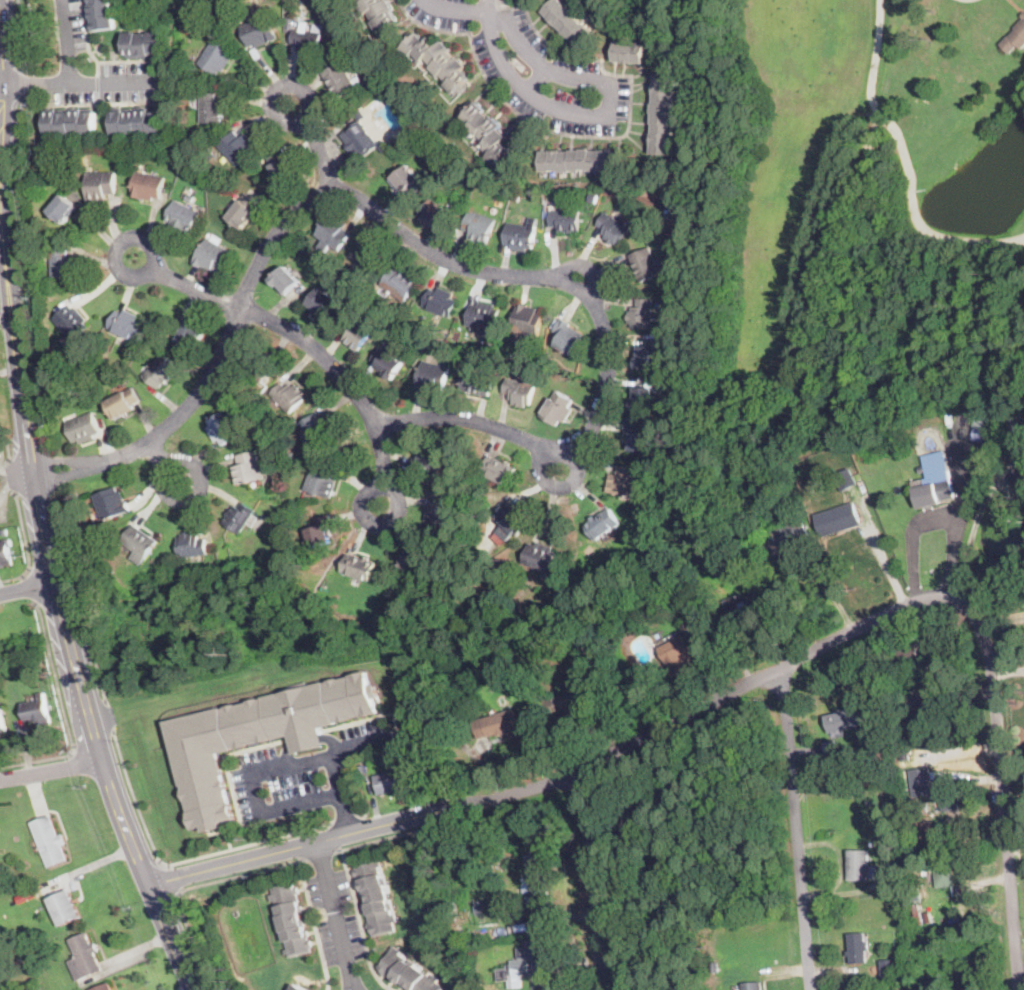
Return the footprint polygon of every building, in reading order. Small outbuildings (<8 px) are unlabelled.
[(89,5),(88,0),(112,0),(112,2),(111,2),(113,14),(114,14),(115,26),(91,29),(91,22),(95,22),(94,17),(89,17),(89,16),(88,15),(87,12),(88,10),(92,10),(91,5),(89,5)] [(361,2),(360,0),(385,0),(389,0),(390,2),(392,4),(395,9),(393,10),(394,13),(399,20),(389,27),(390,30),(386,33),(386,32),(385,31),(384,30),(382,31),(379,33),(372,22),(375,20),(369,11),(365,14),(358,4),(361,2)] [(554,1),(555,0),(562,0),(564,3),(565,4),(564,5),(566,7),(568,9),(570,11),(571,9),(572,10),(572,11),(573,11),(576,15),(577,16),(578,17),(578,18),(581,21),(584,25),(584,26),(586,24),(589,27),(591,29),(592,30),(593,31),(593,32),(594,32),(592,33),(579,46),(578,46),(577,46),(577,45),(571,39),(570,40),(567,37),(566,35),(565,34),(564,33),(562,30),(557,25),(556,27),(554,25),(553,24),(551,21),(549,20),(549,19),(550,18),(546,14),(545,13),(544,12),(543,11),(549,5),(554,1)] [(326,11),(323,12),(321,9),(321,7),(322,6),(328,4),(330,9),(326,11)] [(1023,12),(1023,46),(1021,49),(1017,46),(1012,51),(1010,54),(1000,45),(1008,36),(1009,37),(1015,30),(1016,29),(1015,29),(1014,28),(1014,27),(1015,27),(1023,18),(1021,17),(1021,14),(1023,12)] [(273,28),(275,34),(277,33),(278,38),(266,43),(258,46),(257,47),(257,46),(256,44),(255,44),(254,45),(249,47),(240,27),(255,20),(257,19),(265,16),(268,15),(269,17),(272,26),(273,28)] [(319,51),(319,53),(318,53),(315,52),(314,55),(314,56),(313,56),(303,55),(301,55),(302,51),(301,51),(298,50),(297,50),(298,45),(297,45),(291,44),(292,43),(292,37),(293,33),(294,29),(294,28),(296,29),(301,29),(308,30),(316,32),(320,32),(322,32),(319,51)] [(124,31),(125,56),(165,55),(165,30),(124,31)] [(421,36),(426,41),(429,38),(430,36),(432,37),(433,39),(434,40),(439,45),(440,43),(443,41),(444,42),(445,43),(448,46),(451,49),(449,51),(450,52),(451,53),(454,56),(455,58),(456,59),(458,57),(459,58),(464,63),(465,64),(467,66),(465,68),(464,69),(463,70),(467,73),(470,77),(471,78),(470,79),(468,81),(467,82),(468,82),(469,83),(469,84),(470,84),(471,85),(461,95),(459,93),(457,91),(454,94),(452,92),(451,90),(449,88),(446,86),(445,85),(449,82),(444,77),(441,74),(440,76),(438,77),(435,74),(431,70),(430,69),(433,65),(426,58),(425,58),(420,63),(419,62),(417,61),(419,59),(419,58),(416,55),(414,53),(410,57),(409,58),(408,57),(400,49),(403,46),(410,40),(411,38),(412,37),(416,34),(417,33),(418,32),(419,34),(420,35),(421,36)] [(225,69),(224,71),(223,72),(220,70),(217,75),(198,63),(214,38),(216,39),(233,50),(232,51),(229,56),(232,58),(232,59),(225,69)] [(635,43),(636,43),(636,42),(639,42),(643,43),(644,43),(645,43),(644,64),(641,63),(634,63),(634,64),(626,63),(625,63),(623,63),(623,62),(620,62),(617,62),(615,62),(614,61),(614,60),(614,56),(616,40),(617,40),(622,41),(626,41),(626,42),(635,43)] [(351,76),(353,80),(356,77),(358,77),(359,76),(359,77),(363,83),(350,91),(342,96),(339,98),(338,97),(338,96),(337,94),(335,92),(334,90),(332,87),(330,84),(328,80),(327,78),(327,79),(325,76),(323,73),(327,70),(331,68),(335,66),(336,65),(337,64),(338,64),(341,62),(342,61),(344,65),(351,76)] [(676,80),(675,85),(674,85),(673,89),(673,95),(674,95),(674,97),(674,98),(674,101),(674,102),(674,105),(673,105),(673,108),(673,109),(672,112),(672,115),(673,115),(673,118),(673,121),(673,122),(672,124),(673,125),(673,128),(673,133),(673,135),(672,135),(672,139),(672,141),(672,143),(671,143),(671,144),(672,144),(672,145),(672,149),(672,153),(672,155),(670,155),(655,153),(652,153),(652,152),(652,150),(652,149),(653,143),(651,143),(652,138),(652,135),(652,134),(652,133),(653,133),(653,132),(653,127),(653,124),(652,124),(653,121),(653,120),(653,113),(651,113),(652,112),(652,110),(652,106),(652,105),(652,102),(653,102),(654,103),(654,101),(654,99),(655,93),(654,93),(654,86),(654,84),(654,83),(655,83),(655,78),(655,77),(655,75),(655,74),(667,74),(676,75),(676,78),(676,80)] [(216,98),(216,101),(222,101),(222,106),(223,106),(223,108),(227,108),(227,114),(225,114),(225,119),(222,119),(222,123),(201,123),(201,93),(208,93),(216,93),(216,98)] [(478,101),(486,109),(487,110),(487,111),(486,112),(487,114),(491,118),(492,119),(494,117),(495,118),(496,119),(501,123),(502,125),(503,126),(501,129),(503,132),(505,133),(506,134),(506,135),(510,138),(506,142),(508,143),(506,145),(512,151),(507,157),(508,158),(509,159),(509,160),(505,164),(504,165),(503,166),(502,167),(502,166),(498,162),(495,165),(493,163),(493,162),(489,159),(491,157),(492,156),(488,152),(488,151),(487,150),(484,153),(480,149),(483,146),(480,143),(479,141),(475,137),(473,139),(472,138),(471,137),(469,135),(472,133),(468,130),(470,128),(469,127),(466,123),(464,121),(462,119),(458,115),(468,105),(470,103),(471,104),(472,105),(473,106),(478,101)] [(151,109),(151,111),(163,110),(164,132),(150,132),(150,131),(138,131),(139,132),(125,132),(125,131),(113,132),(113,109),(125,109),(125,110),(151,109)] [(376,141),(379,140),(379,141),(380,142),(384,140),(386,142),(388,145),(388,146),(389,147),(390,148),(388,149),(382,153),(381,152),(379,149),(377,146),(376,147),(364,155),(359,159),(354,151),(351,152),(348,147),(347,145),(346,143),(343,138),(341,135),(342,135),(343,134),(344,134),(353,126),(358,122),(357,119),(354,115),(353,114),(357,112),(361,109),(361,110),(362,112),(366,117),(363,120),(361,121),(368,130),(376,141)] [(45,110),(46,134),(97,133),(96,110),(45,110)] [(234,131),(239,136),(243,132),(245,133),(249,138),(249,147),(249,155),(249,156),(238,167),(231,159),(226,154),(218,145),(219,144),(233,130),(234,131)] [(250,156),(249,156),(249,155),(249,147),(249,138),(256,144),(259,148),(253,152),(251,155),(250,156)] [(194,150),(186,156),(180,146),(183,143),(188,140),(190,144),(194,150)] [(592,149),(592,150),(601,150),(601,149),(604,149),(607,149),(608,149),(610,149),(611,149),(611,151),(616,151),(617,151),(618,151),(620,151),(620,155),(620,161),(620,167),(620,172),(617,172),(610,172),(610,170),(608,170),(606,170),(605,170),(602,170),(600,170),(600,171),(599,171),(597,171),(594,171),(590,171),(590,169),(586,169),(584,170),(583,170),(581,170),(581,171),(578,171),(574,171),(570,171),(570,172),(565,172),(561,172),(561,170),(557,170),(556,170),(554,170),(552,170),(551,170),(551,173),(546,173),(541,173),(540,173),(540,159),(540,155),(540,151),(540,149),(543,149),(544,149),(549,149),(550,149),(552,149),(558,149),(561,149),(569,149),(573,149),(579,149),(581,149),(584,149),(588,149),(590,149),(592,149)] [(277,152),(280,159),(287,156),(292,167),(292,169),(293,170),(297,169),(298,172),(299,173),(300,177),(298,178),(297,178),(290,181),(286,183),(281,185),(278,179),(275,172),(272,165),(271,165),(267,167),(263,158),(268,156),(269,155),(270,155),(277,152)] [(403,204),(399,206),(396,202),(394,199),(398,196),(405,190),(401,186),(397,180),(396,179),(395,178),(394,177),(400,172),(408,166),(410,168),(414,172),(420,181),(415,186),(410,190),(413,194),(414,195),(405,202),(403,204)] [(162,197),(162,199),(155,198),(154,200),(153,200),(144,198),(141,197),(132,195),(135,184),(138,171),(148,173),(167,177),(165,185),(162,197)] [(93,201),(88,201),(88,187),(88,185),(88,184),(87,173),(88,173),(90,173),(107,172),(116,172),(116,184),(116,193),(116,194),(110,195),(106,195),(106,200),(95,200),(93,201)] [(226,217),(243,229),(256,211),(252,208),(258,200),(245,191),(226,217)] [(598,193),(596,202),(588,200),(590,192),(598,193)] [(195,196),(193,202),(186,198),(188,193),(195,196)] [(71,218),(69,221),(67,219),(63,223),(49,210),(64,194),(65,195),(78,207),(72,214),(71,215),(70,216),(71,218)] [(503,199),(501,206),(493,204),(496,197),(503,199)] [(448,220),(445,225),(444,227),(440,225),(439,224),(438,223),(435,222),(434,225),(433,227),(428,224),(425,222),(419,219),(421,215),(430,199),(431,199),(444,207),(449,210),(451,211),(453,212),(448,220)] [(201,215),(193,232),(186,229),(185,228),(173,222),(167,219),(177,200),(182,203),(202,213),(202,215),(201,215)] [(495,245),(491,247),(489,247),(483,244),(481,243),(480,243),(471,239),(469,238),(470,236),(467,236),(464,234),(458,232),(457,231),(459,225),(459,224),(462,218),(467,206),(471,207),(473,208),(475,209),(478,211),(485,213),(488,215),(493,217),(496,218),(496,221),(497,224),(497,233),(496,243),(495,245)] [(675,216),(668,217),(667,209),(674,208),(675,216)] [(580,225),(580,231),(577,231),(573,231),(572,231),(570,231),(567,231),(558,231),(558,227),(557,227),(556,227),(552,227),(550,227),(550,224),(550,218),(550,212),(550,210),(554,210),(555,210),(562,210),(563,210),(564,210),(565,210),(566,210),(569,210),(572,210),(574,210),(576,210),(578,210),(579,210),(579,212),(580,218),(580,225)] [(623,240),(620,245),(618,244),(617,243),(616,246),(614,244),(612,243),(612,245),(610,244),(610,243),(608,243),(607,242),(608,240),(605,238),(604,237),(605,236),(602,234),(604,230),(603,229),(598,226),(597,225),(600,221),(601,218),(602,217),(604,213),(605,212),(611,215),(615,217),(617,219),(618,219),(620,220),(631,227),(630,228),(630,229),(628,232),(625,237),(623,240)] [(340,237),(339,239),(337,238),(335,236),(328,232),(326,231),(323,228),(330,217),(331,215),(332,215),(335,217),(336,217),(338,218),(339,219),(340,220),(343,222),(347,225),(348,225),(345,230),(344,231),(341,236),(340,237)] [(537,218),(535,229),(535,233),(533,240),(532,248),(526,247),(526,252),(522,251),(521,251),(520,251),(518,251),(512,249),(510,249),(510,245),(508,245),(507,244),(506,244),(504,244),(506,234),(508,223),(510,224),(515,224),(517,225),(520,225),(528,227),(530,217),(532,217),(537,218)] [(210,234),(213,236),(221,240),(218,245),(231,252),(219,272),(213,269),(211,272),(207,270),(201,266),(201,267),(196,264),(192,262),(194,260),(197,262),(210,239),(208,238),(210,234)] [(231,243),(228,248),(222,243),(226,238),(231,243)] [(355,266),(369,264),(367,242),(353,243),(355,266)] [(385,258),(372,274),(355,260),(368,244),(385,258)] [(640,281),(639,282),(637,276),(636,273),(632,262),(629,255),(631,254),(634,253),(641,251),(644,250),(645,249),(648,248),(649,247),(653,259),(659,274),(658,274),(646,279),(640,281)] [(66,248),(67,257),(71,256),(73,256),(73,261),(75,260),(75,265),(77,265),(78,266),(78,268),(78,269),(76,270),(76,273),(73,273),(74,277),(53,278),(51,249),(65,248),(66,248)] [(286,295),(286,296),(283,293),(282,292),(280,289),(279,288),(278,288),(277,287),(278,286),(273,281),(272,280),(274,278),(277,275),(280,272),(283,269),(286,266),(290,269),(292,271),(301,281),(299,283),(286,295)] [(393,268),(400,273),(402,270),(419,283),(411,293),(404,302),(380,284),(385,277),(393,268)] [(330,306),(324,314),(323,314),(323,315),(321,314),(319,312),(318,311),(316,314),(314,313),(312,311),(311,311),(310,309),(311,307),(312,307),(312,306),(308,303),(317,292),(320,287),(321,287),(322,287),(322,288),(328,293),(329,293),(335,298),(336,299),(330,306)] [(447,289),(452,291),(451,294),(450,296),(449,300),(448,304),(445,312),(445,313),(442,312),(438,311),(435,310),(434,310),(434,309),(426,307),(425,306),(425,305),(426,304),(430,291),(431,288),(438,290),(439,291),(439,289),(440,287),(445,289),(446,289),(447,289)] [(497,298),(496,306),(495,312),(495,321),(494,330),(490,330),(485,330),(481,329),(473,328),(474,322),(475,307),(476,301),(476,300),(480,301),(481,301),(488,301),(488,300),(489,295),(490,295),(497,296),(497,298)] [(652,313),(652,321),(652,327),(645,327),(642,327),(640,327),(639,327),(633,327),(633,324),(633,323),(629,323),(629,320),(628,320),(628,319),(628,318),(628,315),(630,315),(630,311),(632,311),(632,307),(635,307),(637,307),(637,306),(637,300),(637,299),(639,299),(646,299),(650,299),(652,299),(652,305),(652,312),(652,313)] [(540,328),(538,336),(524,333),(521,332),(517,332),(512,331),(518,303),(520,303),(526,305),(528,305),(528,306),(529,306),(530,307),(543,310),(540,328)] [(70,304),(74,310),(77,308),(85,317),(83,320),(89,327),(73,341),(53,319),(67,307),(70,304)] [(125,310),(140,316),(138,321),(143,323),(136,340),(131,338),(132,338),(120,332),(116,330),(115,331),(108,328),(117,310),(118,311),(124,313),(124,312),(125,309),(125,310)] [(367,341),(361,347),(360,349),(357,353),(355,351),(354,350),(352,349),(349,346),(348,345),(346,344),(345,345),(342,342),(347,335),(345,334),(343,332),(342,331),(341,331),(347,323),(354,313),(360,318),(361,319),(366,323),(370,326),(372,328),(375,330),(374,331),(373,333),(370,337),(367,340),(367,341)] [(572,354),(571,355),(565,352),(555,346),(557,344),(559,340),(560,338),(561,336),(557,334),(556,333),(554,332),(553,332),(559,323),(560,321),(561,321),(567,325),(572,328),(574,329),(582,333),(583,334),(582,335),(581,338),(577,344),(573,352),(572,354)] [(205,331),(200,341),(197,339),(193,348),(178,341),(187,323),(205,331)] [(668,357),(668,362),(666,362),(665,362),(657,362),(657,364),(657,368),(656,368),(648,368),(647,368),(638,368),(636,368),(636,367),(636,361),(636,360),(636,359),(636,358),(636,356),(636,345),(645,345),(648,346),(654,346),(656,346),(657,346),(657,348),(663,348),(665,348),(668,348),(668,357)] [(385,350),(387,350),(399,359),(401,360),(402,361),(405,363),(401,368),(401,369),(400,368),(397,373),(393,379),(390,377),(386,374),(384,373),(376,368),(375,367),(375,366),(376,364),(377,363),(375,362),(374,362),(373,361),(372,360),(371,360),(372,359),(373,358),(373,357),(375,355),(379,349),(380,346),(383,348),(385,350)] [(266,378),(262,384),(259,381),(258,380),(253,376),(248,372),(248,369),(248,363),(248,361),(248,357),(248,355),(249,355),(254,349),(255,350),(258,353),(259,354),(260,354),(260,355),(261,356),(265,358),(268,361),(270,362),(271,364),(268,367),(269,368),(271,369),(272,370),(272,371),(266,378)] [(169,382),(168,383),(166,385),(163,382),(157,389),(152,384),(143,376),(144,375),(150,368),(162,353),(163,354),(180,368),(169,382)] [(248,372),(240,366),(248,355),(248,357),(248,361),(248,363),(248,369),(248,372)] [(477,362),(475,367),(468,364),(470,359),(477,362)] [(449,368),(442,391),(437,389),(436,393),(429,391),(427,390),(426,392),(424,391),(417,389),(415,388),(424,360),(449,368)] [(493,394),(493,397),(491,397),(489,396),(488,396),(484,395),(484,393),(481,393),(480,392),(478,392),(472,390),(469,390),(468,389),(466,389),(465,388),(468,375),(469,370),(470,369),(471,369),(472,369),(477,371),(480,372),(481,372),(486,373),(488,374),(491,375),(496,376),(498,376),(496,386),(493,394)] [(531,402),(531,405),(527,404),(526,405),(526,408),(525,408),(521,407),(518,406),(517,405),(514,405),(513,404),(514,400),(512,400),(510,399),(511,395),(510,394),(504,393),(507,380),(508,378),(512,379),(523,382),(527,383),(528,383),(530,384),(532,384),(536,385),(535,387),(534,392),(532,398),(531,402)] [(279,382),(282,385),(284,384),(284,383),(285,382),(288,385),(290,383),(291,385),(294,388),(296,386),(297,385),(306,394),(305,394),(304,396),(306,398),(305,400),(300,404),(298,406),(291,413),(290,414),(288,412),(275,398),(272,394),(270,392),(272,390),(270,387),(274,384),(275,383),(276,382),(278,381),(279,382)] [(125,413),(126,415),(125,415),(117,420),(114,414),(110,416),(108,410),(111,408),(107,402),(115,398),(123,393),(126,392),(125,390),(132,387),(132,388),(139,401),(134,404),(135,406),(132,407),(133,409),(125,413)] [(662,401),(662,403),(658,403),(656,403),(654,403),(652,403),(652,406),(652,410),(651,410),(642,410),(641,410),(635,409),(634,409),(633,409),(632,409),(632,408),(632,407),(632,404),(633,401),(633,398),(633,393),(633,391),(633,387),(643,387),(652,388),(653,388),(653,392),(660,393),(661,393),(662,393),(662,394),(662,397),(662,401)] [(567,419),(566,421),(565,422),(563,420),(561,419),(559,422),(559,423),(557,425),(555,424),(550,421),(543,417),(542,416),(541,415),(542,414),(543,413),(544,412),(546,407),(547,407),(548,404),(550,402),(551,400),(551,399),(555,394),(558,390),(573,400),(573,401),(572,401),(569,407),(573,409),(572,411),(568,418),(567,418),(567,419)] [(991,407),(990,412),(992,413),(988,430),(973,427),(977,410),(977,409),(980,410),(981,405),(991,407)] [(243,434),(225,446),(224,446),(220,439),(218,441),(217,441),(210,430),(208,428),(212,426),(211,425),(209,422),(227,410),(243,434)] [(96,439),(84,444),(81,445),(81,444),(80,440),(74,442),(66,422),(75,418),(93,412),(97,420),(101,432),(95,435),(96,438),(96,439)] [(316,415),(317,416),(318,415),(321,419),(323,417),(324,417),(327,422),(329,426),(330,428),(332,430),(330,431),(328,432),(332,439),(328,441),(326,443),(319,447),(316,448),(315,449),(314,448),(312,445),(312,444),(311,443),(306,435),(304,431),(303,431),(300,426),(299,424),(308,418),(310,417),(311,416),(316,414),(316,415)] [(1014,416),(1023,418),(1023,438),(1016,436),(1013,435),(1011,435),(1010,435),(1011,432),(1012,428),(1013,422),(1013,420),(1014,416)] [(282,423),(277,427),(274,423),(279,419),(282,423)] [(651,435),(651,443),(651,451),(651,452),(650,452),(647,452),(644,451),(635,451),(633,451),(630,451),(630,445),(629,445),(628,445),(628,443),(628,442),(628,440),(628,438),(631,438),(631,436),(631,435),(631,434),(628,434),(625,434),(626,432),(626,430),(626,428),(626,423),(635,424),(638,424),(642,424),(642,425),(642,431),(642,432),(651,433),(652,433),(651,435)] [(984,441),(984,443),(972,440),(972,438),(975,428),(987,431),(984,441)] [(446,454),(438,471),(437,471),(436,470),(435,469),(433,468),(429,467),(427,466),(425,469),(423,472),(423,473),(418,471),(417,470),(411,467),(410,467),(409,466),(410,466),(412,460),(414,457),(415,458),(417,454),(420,448),(421,444),(423,442),(424,442),(425,443),(428,444),(431,445),(431,446),(432,446),(438,449),(442,450),(446,452),(447,452),(446,453),(446,454)] [(253,481),(248,482),(248,465),(248,457),(248,453),(249,453),(251,452),(253,452),(258,450),(260,460),(263,469),(265,478),(260,479),(253,481)] [(248,482),(239,484),(238,481),(238,478),(234,466),(235,466),(240,464),(238,456),(240,455),(248,453),(248,457),(248,465),(248,482)] [(504,461),(505,462),(505,461),(506,460),(507,461),(508,461),(509,462),(510,462),(511,462),(510,463),(510,464),(509,465),(516,468),(513,474),(508,485),(502,482),(500,481),(499,481),(497,479),(493,478),(483,473),(481,472),(481,471),(482,470),(482,469),(487,459),(489,456),(489,454),(497,458),(504,461)] [(1021,456),(1023,457),(1023,486),(1019,485),(1016,485),(1014,484),(1015,483),(1015,481),(1017,474),(1018,469),(1018,466),(1019,463),(1020,458),(1021,456)] [(941,503),(918,509),(913,489),(923,487),(921,480),(920,474),(925,473),(924,466),(946,461),(954,498),(940,501),(941,503)] [(333,491),(332,492),(331,492),(328,492),(327,492),(321,492),(320,491),(317,491),(309,490),(305,490),(306,488),(307,484),(309,476),(311,472),(311,469),(313,464),(315,464),(320,466),(323,467),(328,469),(332,470),(333,470),(334,470),(332,479),(336,480),(335,485),(334,486),(333,488),(333,490),(333,491)] [(638,472),(638,476),(638,478),(637,480),(635,492),(634,496),(633,496),(631,495),(623,494),(619,493),(613,492),(608,491),(609,488),(609,486),(609,485),(611,474),(614,474),(616,475),(617,475),(617,472),(619,466),(619,465),(620,465),(626,466),(631,467),(635,468),(639,468),(639,469),(638,472)] [(839,469),(841,473),(844,471),(848,469),(849,468),(850,468),(851,470),(852,473),(854,475),(858,484),(853,486),(850,487),(847,489),(841,492),(837,483),(834,476),(836,475),(833,471),(833,470),(838,468),(839,469)] [(115,488),(117,493),(122,492),(124,498),(125,500),(126,503),(129,502),(130,504),(132,511),(104,522),(94,496),(115,488)] [(785,504),(778,508),(771,498),(779,494),(785,504)] [(455,509),(453,519),(451,519),(449,519),(442,517),(439,517),(433,516),(434,508),(431,507),(431,504),(432,498),(433,497),(437,498),(440,498),(445,499),(448,499),(450,500),(450,502),(454,503),(455,503),(456,503),(455,509)] [(762,505),(760,508),(754,504),(755,503),(758,498),(759,499),(764,502),(763,503),(762,505)] [(248,506),(248,508),(248,511),(248,525),(247,524),(240,534),(235,531),(227,525),(224,523),(228,517),(226,516),(229,511),(230,512),(235,505),(236,506),(238,508),(242,502),(248,506)] [(512,507),(513,508),(516,505),(517,504),(519,506),(520,507),(521,507),(525,511),(526,513),(528,514),(524,518),(525,519),(526,520),(527,521),(529,523),(525,528),(517,536),(517,537),(514,534),(513,534),(512,535),(510,537),(506,542),(501,538),(497,534),(496,533),(496,532),(498,530),(499,529),(500,528),(502,525),(503,525),(500,521),(494,516),(494,515),(496,514),(499,510),(507,502),(508,502),(512,507)] [(829,534),(822,536),(819,527),(817,522),(815,516),(815,515),(821,513),(824,512),(829,511),(832,510),(836,509),(839,508),(842,507),(852,504),(853,503),(854,503),(858,516),(859,519),(861,524),(853,527),(851,527),(850,528),(849,528),(847,528),(845,529),(840,531),(832,533),(829,534)] [(256,524),(253,528),(248,525),(248,511),(248,508),(248,506),(251,508),(252,509),(254,510),(255,511),(253,514),(256,517),(258,518),(259,519),(256,524)] [(609,508),(619,523),(617,525),(612,527),(608,530),(601,535),(598,537),(595,539),(587,528),(585,524),(587,523),(589,521),(590,521),(589,519),(590,518),(592,517),(594,515),(595,518),(603,513),(608,509),(609,508)] [(327,515),(328,518),(329,518),(330,519),(330,521),(331,523),(331,524),(332,525),(330,525),(333,536),(334,540),(335,541),(333,541),(324,544),(312,548),(311,543),(311,542),(312,542),(312,541),(311,538),(310,538),(309,535),(308,531),(308,530),(307,528),(312,527),(312,526),(315,525),(314,523),(313,520),(318,518),(320,517),(326,515),(327,515)] [(775,560),(772,561),(772,560),(770,555),(768,553),(766,549),(764,545),(762,541),(761,538),(772,532),(773,532),(775,531),(777,530),(784,526),(785,526),(793,522),(795,521),(804,538),(794,543),(791,545),(786,547),(783,549),(782,549),(783,552),(784,554),(785,555),(780,557),(775,560)] [(158,541),(141,565),(131,558),(131,557),(135,551),(122,542),(133,525),(134,524),(141,529),(150,535),(152,537),(158,541)] [(192,532),(193,535),(199,535),(200,540),(206,539),(207,545),(207,546),(208,553),(208,554),(181,557),(180,558),(178,538),(181,538),(181,535),(184,535),(184,533),(192,532)] [(711,550),(702,552),(699,541),(708,538),(711,550)] [(13,567),(0,568),(0,544),(4,543),(3,540),(12,539),(12,546),(10,546),(13,567)] [(547,545),(550,546),(552,547),(551,551),(556,552),(554,560),(553,562),(552,567),(550,571),(550,573),(549,573),(545,571),(542,570),(537,568),(535,568),(533,567),(528,565),(526,565),(522,564),(524,559),(525,556),(527,550),(529,543),(531,544),(532,544),(533,544),(534,545),(536,545),(537,542),(540,543),(545,544),(547,545)] [(488,555),(484,560),(483,560),(480,558),(484,552),(487,554),(488,555)] [(378,563),(373,580),(372,580),(366,578),(364,578),(363,577),(353,575),(351,574),(352,571),(347,570),(344,569),(345,566),(348,554),(354,555),(356,556),(359,556),(363,557),(364,558),(366,558),(367,559),(369,559),(369,561),(373,562),(375,562),(378,563)] [(627,584),(619,588),(615,580),(623,577),(627,584)] [(706,614),(700,616),(697,610),(703,607),(706,614)] [(685,624),(683,626),(679,618),(680,617),(689,613),(693,621),(685,624)] [(922,633),(909,637),(907,629),(920,626),(922,633)] [(685,634),(688,641),(692,650),(684,654),(685,655),(666,665),(663,659),(658,648),(674,640),(673,639),(678,636),(678,637),(684,634),(685,634)] [(552,645),(546,647),(543,639),(549,637),(552,645)] [(899,663),(893,644),(894,644),(915,638),(920,657),(899,663)] [(501,669),(495,670),(493,660),(494,659),(508,657),(510,667),(501,669)] [(369,669),(373,684),(377,683),(380,697),(375,698),(379,712),(362,716),(362,715),(350,718),(351,720),(341,722),(340,721),(336,722),(336,723),(321,727),(326,746),(294,753),(290,735),(275,739),(274,738),(271,738),(271,739),(260,742),(260,741),(249,744),(249,745),(238,748),(237,747),(234,747),(234,749),(220,753),(226,775),(224,775),(225,778),(226,778),(229,789),(228,789),(231,801),(232,801),(236,819),(222,822),(223,827),(204,832),(203,825),(193,827),(189,811),(191,811),(188,800),(187,801),(167,721),(223,707),(224,708),(228,706),(250,701),(250,700),(261,697),(261,698),(264,697),(264,696),(282,691),(281,688),(307,681),(308,685),(326,680),(326,681),(330,681),(330,680),(352,675),(352,674),(369,669)] [(936,700),(928,701),(926,692),(934,690),(936,700)] [(50,704),(53,717),(49,718),(50,722),(38,725),(37,721),(32,723),(31,719),(27,719),(26,716),(24,717),(23,713),(25,713),(22,703),(39,700),(38,694),(47,692),(50,704)] [(831,732),(829,732),(826,716),(859,708),(863,724),(831,732)] [(515,712),(521,730),(522,735),(511,738),(509,729),(480,738),(476,725),(475,720),(514,709),(515,712)] [(881,751),(879,738),(887,737),(889,750),(881,751)] [(839,752),(825,754),(823,741),(837,739),(839,752)] [(909,759),(900,759),(899,747),(908,746),(909,759)] [(363,765),(358,766),(357,757),(364,756),(365,765),(363,765)] [(945,778),(933,778),(932,771),(945,770),(945,778)] [(379,795),(375,776),(401,771),(405,790),(379,795)] [(958,797),(960,809),(943,811),(942,802),(938,802),(937,792),(940,792),(939,782),(957,781),(958,797)] [(921,812),(919,812),(919,803),(928,803),(928,812),(921,812)] [(51,815),(59,836),(63,834),(66,844),(62,846),(68,860),(48,867),(40,847),(31,823),(51,815)] [(868,882),(848,881),(848,850),(868,850),(868,882)] [(376,858),(377,861),(380,860),(382,866),(378,867),(380,878),(385,877),(386,883),(386,884),(385,885),(388,899),(386,899),(387,902),(391,901),(393,908),(390,909),(391,914),(394,913),(396,920),(393,921),(395,930),(373,936),(371,929),(368,929),(367,922),(370,922),(365,903),(366,903),(363,890),(361,891),(357,876),(355,876),(353,869),(355,869),(354,863),(376,858)] [(939,887),(936,887),(934,861),(952,860),(955,885),(939,887)] [(295,879),(296,885),(298,885),(300,893),(299,893),(302,904),(303,904),(305,911),(303,912),(307,929),(309,929),(311,935),(309,936),(310,939),(312,939),(314,946),(312,946),(313,951),(291,956),(291,953),(288,954),(287,949),(289,949),(287,941),(285,942),(284,937),(283,937),(281,931),(283,931),(278,912),(277,912),(275,906),(278,905),(277,901),(273,902),(271,894),(275,893),(273,884),(295,879)] [(926,897),(911,900),(909,889),(924,886),(926,897)] [(82,918),(60,927),(49,900),(54,897),(71,890),(82,918)] [(482,911),(475,912),(473,904),(481,903),(482,911)] [(924,923),(918,924),(913,905),(919,903),(924,923)] [(975,917),(957,919),(956,913),(975,911),(975,917)] [(515,933),(508,933),(507,925),(514,924),(515,933)] [(866,952),(866,958),(867,962),(851,963),(851,955),(848,955),(848,951),(850,951),(848,934),(864,932),(866,952)] [(35,940),(25,944),(22,937),(33,933),(35,940)] [(87,933),(92,945),(96,943),(99,951),(95,953),(102,970),(77,981),(73,971),(69,961),(79,957),(77,952),(75,953),(70,940),(87,933)] [(548,939),(548,942),(552,942),(553,954),(550,955),(551,969),(534,971),(533,959),(527,959),(528,970),(520,971),(522,987),(509,988),(508,980),(498,981),(497,969),(507,969),(506,965),(511,964),(510,960),(519,959),(518,948),(526,947),(525,941),(548,939)] [(444,987),(442,989),(409,989),(397,980),(396,982),(386,975),(385,976),(380,972),(382,969),(377,966),(394,944),(402,950),(400,953),(409,960),(410,959),(414,962),(413,963),(430,977),(433,973),(439,977),(436,981),(444,987)] [(883,985),(882,985),(880,960),(897,958),(899,984),(883,985)] [(715,973),(711,973),(710,962),(713,962),(718,962),(718,973),(715,973)] [(109,982),(112,989),(91,989),(109,982)] [(296,982),(313,989),(292,989),(296,982)] [(761,982),(762,989),(742,989),(742,983),(761,982)]
